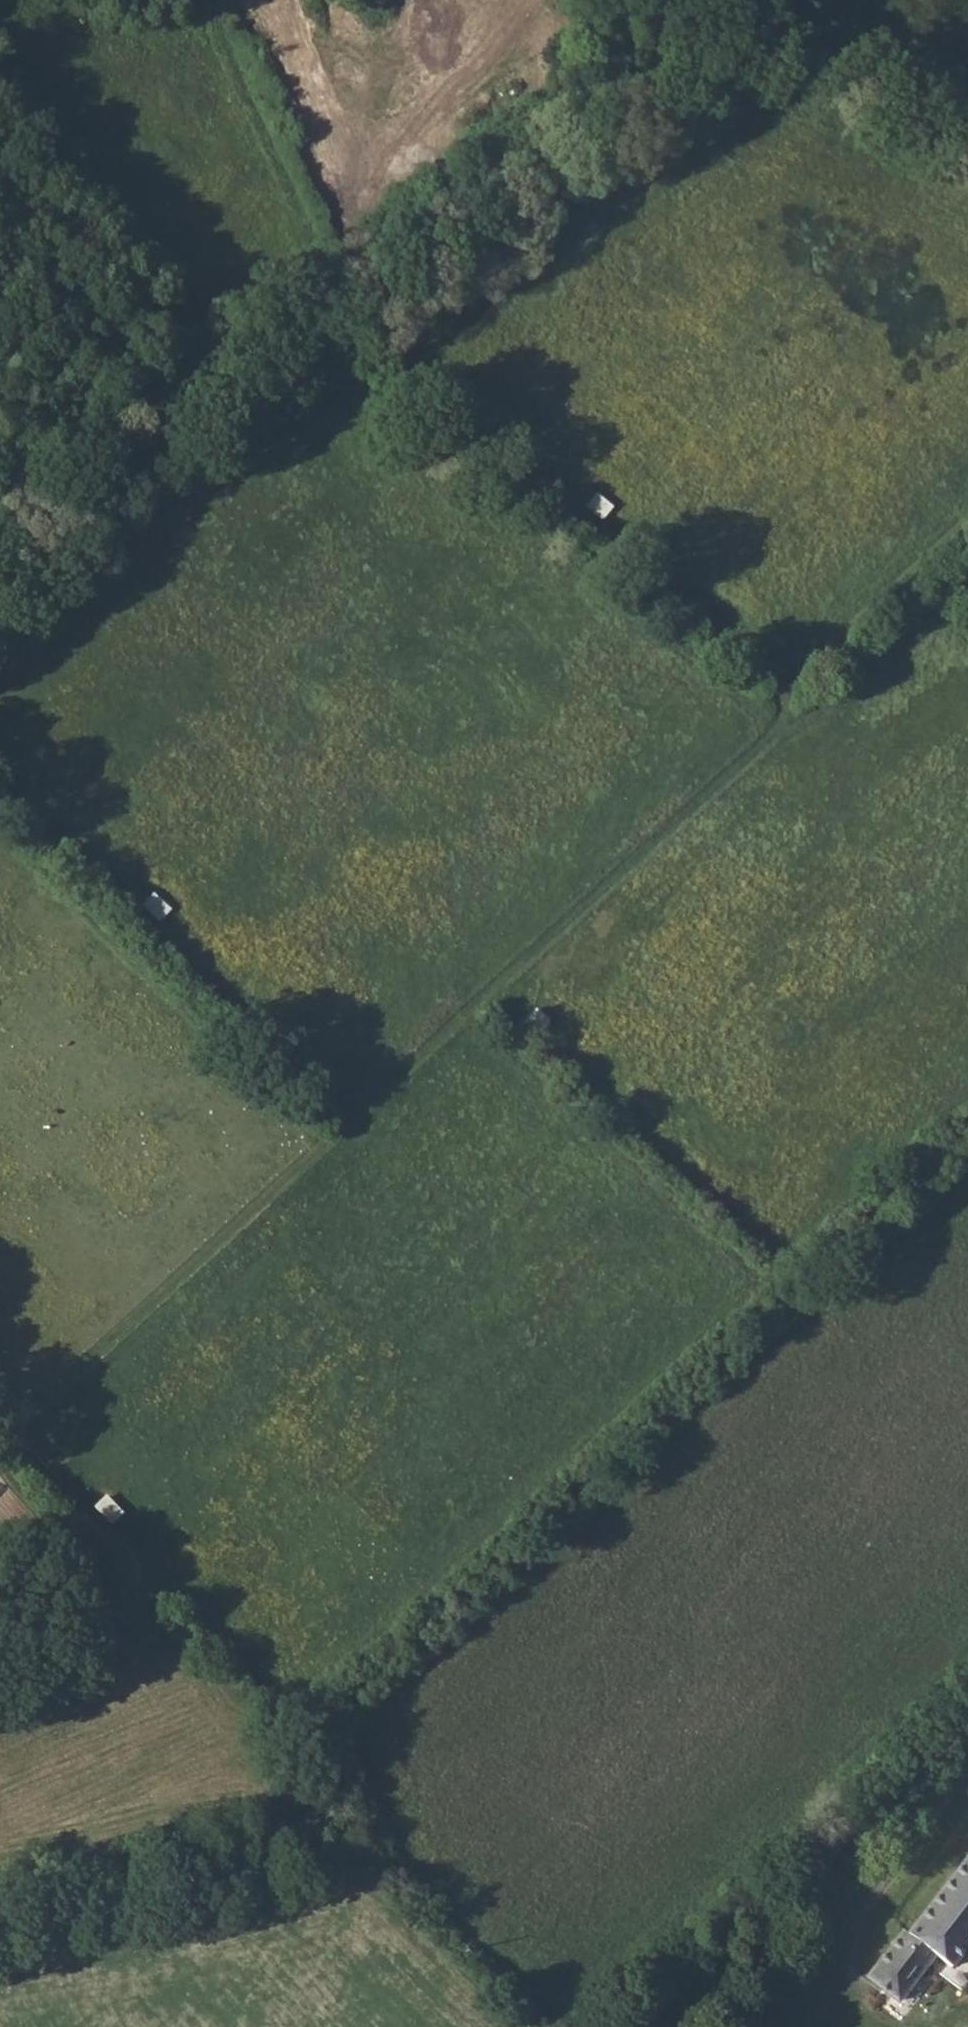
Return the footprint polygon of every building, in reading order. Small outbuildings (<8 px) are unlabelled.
[(885,1983),(915,2009),(955,1962),(967,1973),(967,1885),(926,1940),(922,1937),(885,1983)]
